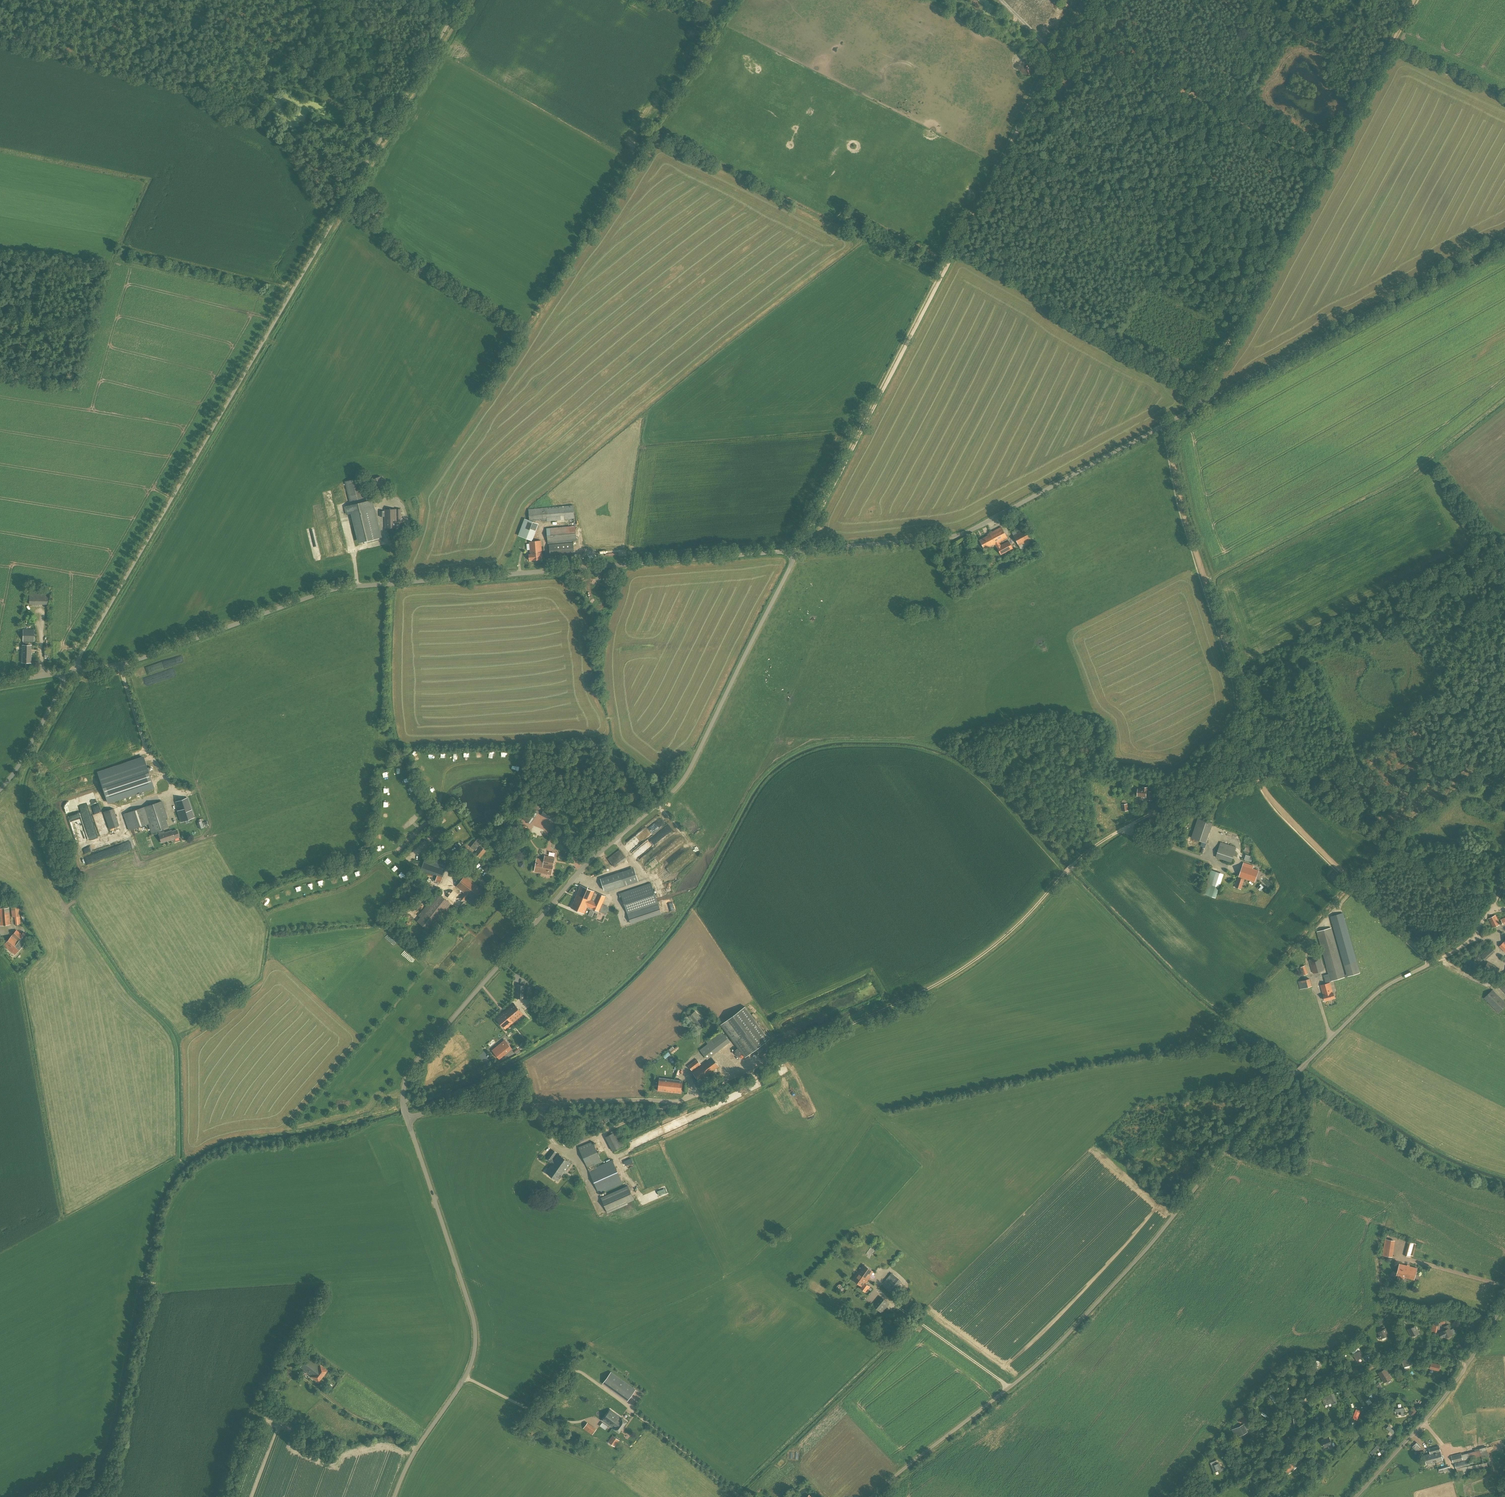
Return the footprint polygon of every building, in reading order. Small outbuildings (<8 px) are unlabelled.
[(334,98),(343,102),(346,95),(337,91),(334,98)] [(352,118),(358,122),(361,117),(354,114),(352,118)] [(367,487),(371,496),(386,491),(381,476),(371,480),(373,485),(367,487)] [(357,478),(345,481),(350,501),(362,498),(357,478)] [(382,537),(374,503),(369,501),(345,507),(346,514),(351,513),(358,543),(382,537)] [(574,519),(573,505),(528,509),(529,521),(542,520),(543,521),(574,519)] [(385,509),(385,511),(380,511),(380,516),(385,516),(385,528),(397,528),(397,522),(401,521),(401,509),(385,509)] [(577,541),(575,526),(546,528),(548,544),(577,541)] [(993,545),(993,546),(995,545),(1001,555),(1013,549),(1008,541),(1000,545),(999,542),(1007,538),(1001,527),(987,534),(987,535),(979,540),(984,549),(993,545)] [(1027,528),(1013,535),(1021,550),(1034,543),(1032,538),(1027,528)] [(541,541),(529,542),(530,554),(529,554),(529,560),(532,560),(542,559),(541,541)] [(573,542),(549,544),(550,557),(574,554),(573,542)] [(29,604),(48,604),(48,593),(29,593),(29,604)] [(23,641),(23,643),(26,643),(26,641),(34,641),(34,629),(23,629),(23,641)] [(26,643),(23,643),(23,645),(22,645),(22,662),(30,663),(31,645),(25,645),(26,643)] [(153,787),(143,757),(97,773),(107,802),(153,787)] [(1147,797),(1147,800),(1150,800),(1151,795),(1152,795),(1152,791),(1147,790),(1147,789),(1138,788),(1138,789),(1137,789),(1137,792),(1138,792),(1137,796),(1146,797),(1146,796),(1147,797)] [(187,797),(175,802),(178,810),(177,811),(181,822),(194,817),(192,811),(196,809),(194,804),(190,805),(187,797)] [(159,834),(159,835),(161,843),(167,841),(179,837),(177,829),(172,831),(171,830),(165,832),(163,828),(168,827),(165,818),(168,817),(162,801),(123,814),(129,830),(148,824),(151,833),(158,831),(159,834)] [(119,826),(113,808),(103,812),(109,829),(119,826)] [(539,812),(538,811),(533,808),(530,811),(529,810),(523,819),(530,824),(538,813),(539,812)] [(543,812),(542,815),(556,821),(558,818),(543,812)] [(1150,819),(1152,826),(1159,823),(1157,817),(1150,819)] [(1214,825),(1200,820),(1193,839),(1207,844),(1214,825)] [(627,845),(632,850),(638,846),(633,840),(627,845)] [(1221,842),(1215,857),(1232,863),(1237,847),(1221,842)] [(475,853),(480,858),(486,851),(481,846),(475,853)] [(620,849),(608,858),(615,867),(626,858),(620,849)] [(435,881),(441,883),(443,877),(448,860),(441,857),(440,860),(426,855),(421,870),(437,876),(435,881)] [(537,858),(534,871),(551,874),(555,857),(547,856),(547,858),(544,857),(544,859),(537,858)] [(1255,882),(1259,870),(1253,868),(1254,866),(1244,863),(1239,877),(1239,876),(1235,887),(1241,889),(1245,878),(1255,882)] [(625,870),(600,878),(604,890),(607,891),(629,884),(625,870)] [(1203,894),(1216,898),(1219,887),(1224,874),(1211,870),(1203,894)] [(465,875),(456,886),(464,893),(461,896),(466,900),(468,896),(476,903),(485,892),(465,875)] [(620,893),(627,914),(631,924),(661,913),(651,882),(620,893)] [(595,891),(581,885),(571,908),(584,914),(587,906),(599,911),(606,896),(595,891)] [(453,890),(447,897),(460,907),(466,900),(461,896),(461,897),(453,890)] [(436,892),(418,915),(435,929),(453,905),(436,892)] [(15,917),(15,925),(21,924),(17,897),(10,898),(12,917),(15,917)] [(10,924),(9,908),(0,908),(0,925),(10,924)] [(1329,973),(1324,975),(1326,982),(1360,973),(1343,913),(1330,916),(1347,974),(1344,974),(1331,927),(1317,931),(1329,973)] [(1488,919),(1492,928),(1501,924),(1496,915),(1488,919)] [(17,930),(4,945),(15,955),(24,944),(20,940),(25,934),(23,932),(21,934),(17,930)] [(1480,956),(1485,961),(1495,951),(1490,946),(1480,956)] [(1293,956),(1301,976),(1308,973),(1301,957),(1298,958),(1297,957),(1296,955),(1293,956)] [(1309,960),(1313,973),(1324,970),(1320,956),(1309,960)] [(1483,970),(1495,976),(1500,968),(1488,961),(1483,970)] [(1497,985),(1504,993),(1504,972),(1501,976),(1504,978),(1497,985)] [(1305,980),(1298,981),(1300,989),(1312,986),(1310,978),(1309,979),(1308,976),(1304,977),(1305,980)] [(1320,985),(1323,995),(1325,1000),(1335,998),(1333,992),(1333,993),(1330,982),(1320,985)] [(514,998),(527,999),(527,985),(515,985),(514,998)] [(1498,1013),(1504,1006),(1504,1002),(1493,989),(1484,998),(1498,1013)] [(514,1003),(504,1011),(513,1023),(523,1014),(514,1003)] [(745,1007),(721,1025),(745,1057),(769,1039),(745,1007)] [(688,1016),(691,1020),(693,1023),(693,1022),(696,1026),(703,1020),(701,1017),(699,1014),(698,1014),(695,1010),(688,1016)] [(513,1023),(504,1011),(496,1018),(505,1029),(513,1023)] [(725,1046),(730,1042),(721,1030),(710,1039),(709,1038),(705,1041),(708,1044),(700,1050),(707,1059),(719,1051),(725,1046)] [(512,1048),(504,1039),(492,1050),(499,1059),(512,1048)] [(719,1066),(712,1057),(692,1072),(699,1082),(719,1066)] [(699,1063),(700,1062),(698,1059),(697,1060),(690,1065),(693,1070),(700,1064),(699,1063)] [(658,1091),(669,1092),(671,1079),(659,1078),(658,1091)] [(671,1079),(669,1092),(680,1093),(682,1080),(671,1079)] [(565,1140),(568,1147),(584,1140),(583,1137),(587,1135),(583,1127),(580,1129),(582,1133),(565,1140)] [(612,1131),(613,1133),(605,1137),(613,1151),(624,1145),(616,1129),(612,1131)] [(578,1147),(599,1194),(623,1183),(612,1160),(596,1167),(595,1165),(602,1162),(593,1141),(578,1147)] [(553,1149),(548,1156),(556,1161),(554,1163),(562,1168),(559,1172),(562,1174),(570,1162),(559,1154),(554,1160),(552,1159),(557,1152),(553,1149)] [(556,1161),(548,1156),(546,1159),(552,1164),(546,1172),(558,1181),(562,1174),(559,1172),(562,1168),(554,1163),(556,1161)] [(629,1168),(636,1164),(632,1157),(626,1161),(629,1168)] [(601,1199),(607,1212),(634,1200),(628,1187),(601,1199)] [(1385,1239),(1382,1255),(1392,1257),(1395,1240),(1385,1239)] [(1404,1255),(1410,1257),(1411,1255),(1413,1256),(1416,1244),(1408,1241),(1404,1255)] [(1398,1275),(1397,1279),(1403,1281),(1404,1277),(1414,1280),(1417,1268),(1399,1263),(1396,1275),(1398,1275)] [(863,1264),(858,1272),(868,1280),(870,1277),(870,1276),(873,1271),(863,1264)] [(868,1280),(858,1272),(852,1279),(861,1286),(860,1288),(865,1292),(868,1288),(868,1289),(870,1287),(865,1283),(866,1282),(868,1280)] [(904,1285),(901,1283),(902,1282),(892,1273),(885,1282),(886,1283),(883,1286),(892,1293),(896,1289),(899,1291),(904,1285)] [(874,1307),(882,1313),(890,1304),(882,1297),(874,1307)] [(1448,1325),(1446,1326),(1448,1329),(1446,1330),(1439,1333),(1442,1337),(1444,1336),(1445,1336),(1445,1337),(1456,1332),(1454,1328),(1451,1330),(1448,1325)] [(1382,1327),(1383,1329),(1377,1332),(1379,1336),(1378,1337),(1379,1340),(1389,1335),(1386,1328),(1385,1328),(1384,1326),(1382,1327)] [(1416,1326),(1408,1330),(1411,1337),(1419,1333),(1416,1326)] [(1359,1348),(1357,1349),(1358,1351),(1353,1354),(1357,1361),(1357,1360),(1361,1357),(1361,1358),(1364,1356),(1360,1350),(1359,1348)] [(299,1366),(312,1376),(311,1376),(318,1382),(327,1370),(320,1364),(319,1365),(307,1356),(299,1366)] [(1410,1358),(1402,1360),(1404,1367),(1412,1364),(1410,1358)] [(286,1377),(290,1379),(294,1373),(286,1367),(282,1372),(287,1376),(286,1377)] [(1384,1383),(1392,1378),(1386,1368),(1378,1373),(1384,1383)] [(611,1371),(602,1383),(627,1401),(636,1389),(611,1371)] [(277,1377),(273,1382),(280,1387),(284,1382),(277,1377)] [(1334,1401),(1332,1395),(1324,1398),(1326,1404),(1334,1401)] [(1353,1417),(1359,1419),(1362,1410),(1356,1408),(1353,1417)] [(603,1421),(612,1428),(614,1425),(616,1423),(615,1422),(620,1417),(611,1410),(603,1421)] [(614,1425),(612,1428),(619,1433),(627,1422),(620,1417),(615,1422),(616,1423),(614,1425)] [(1240,1435),(1247,1431),(1245,1428),(1246,1428),(1244,1424),(1232,1430),(1235,1435),(1239,1433),(1240,1435)] [(1390,1425),(1388,1428),(1395,1433),(1397,1430),(1390,1425)] [(608,1442),(615,1447),(620,1440),(612,1435),(608,1442)] [(1322,1440),(1324,1447),(1333,1445),(1331,1438),(1322,1440)] [(1412,1447),(1416,1451),(1421,1446),(1417,1442),(1412,1447)] [(1378,1459),(1386,1452),(1380,1444),(1371,1451),(1378,1459)] [(1429,1449),(1430,1453),(1424,1455),(1426,1464),(1443,1460),(1439,1446),(1429,1449)] [(1482,1458),(1490,1456),(1488,1450),(1487,1450),(1486,1446),(1479,1448),(1480,1450),(1461,1454),(1461,1453),(1451,1455),(1453,1463),(1455,1462),(1457,1475),(1488,1469),(1487,1462),(1470,1465),(1470,1464),(1475,1463),(1473,1458),(1482,1455),(1482,1458)] [(1211,1465),(1213,1472),(1221,1469),(1219,1462),(1211,1465)]
